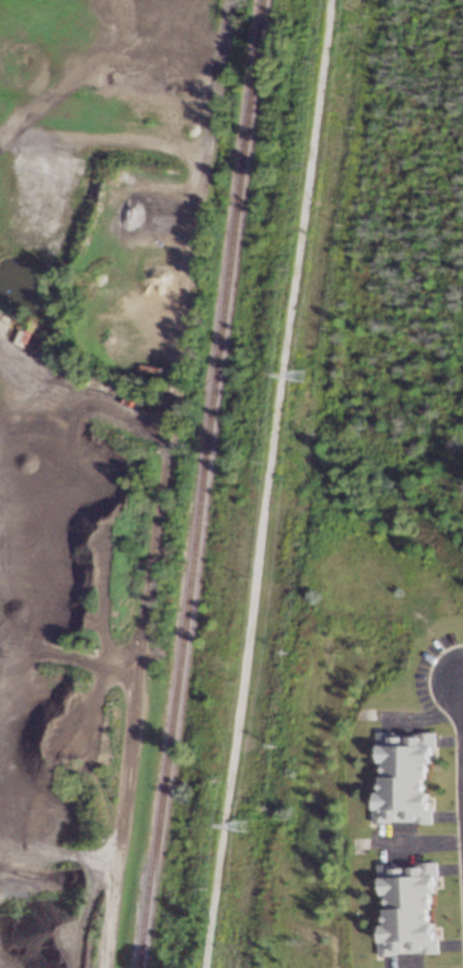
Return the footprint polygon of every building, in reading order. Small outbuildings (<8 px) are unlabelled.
[(396,727),(396,733),(418,734),(418,731),(422,731),(422,729),(429,729),(429,731),(434,731),(434,753),(428,752),(428,761),(424,761),(424,776),(420,776),(420,792),(424,792),(424,800),(430,801),(429,822),(411,821),(411,819),(387,819),(387,821),(370,820),(371,798),(374,798),(374,791),(380,791),(380,774),(384,774),(384,759),(379,759),(380,747),(375,747),(376,729),(381,729),(381,727),(396,727)] [(430,861),(435,861),(435,882),(430,882),(430,890),(426,891),(427,906),(424,906),(424,922),(428,922),(428,930),(434,930),(434,951),(417,952),(417,950),(392,950),(392,952),(375,953),(375,930),(378,930),(378,923),(384,923),(383,906),(387,906),(386,891),(381,891),(381,879),(377,879),(376,861),(382,861),(382,859),(397,859),(397,864),(418,864),(418,861),(422,861),(422,859),(429,859),(430,861)]
